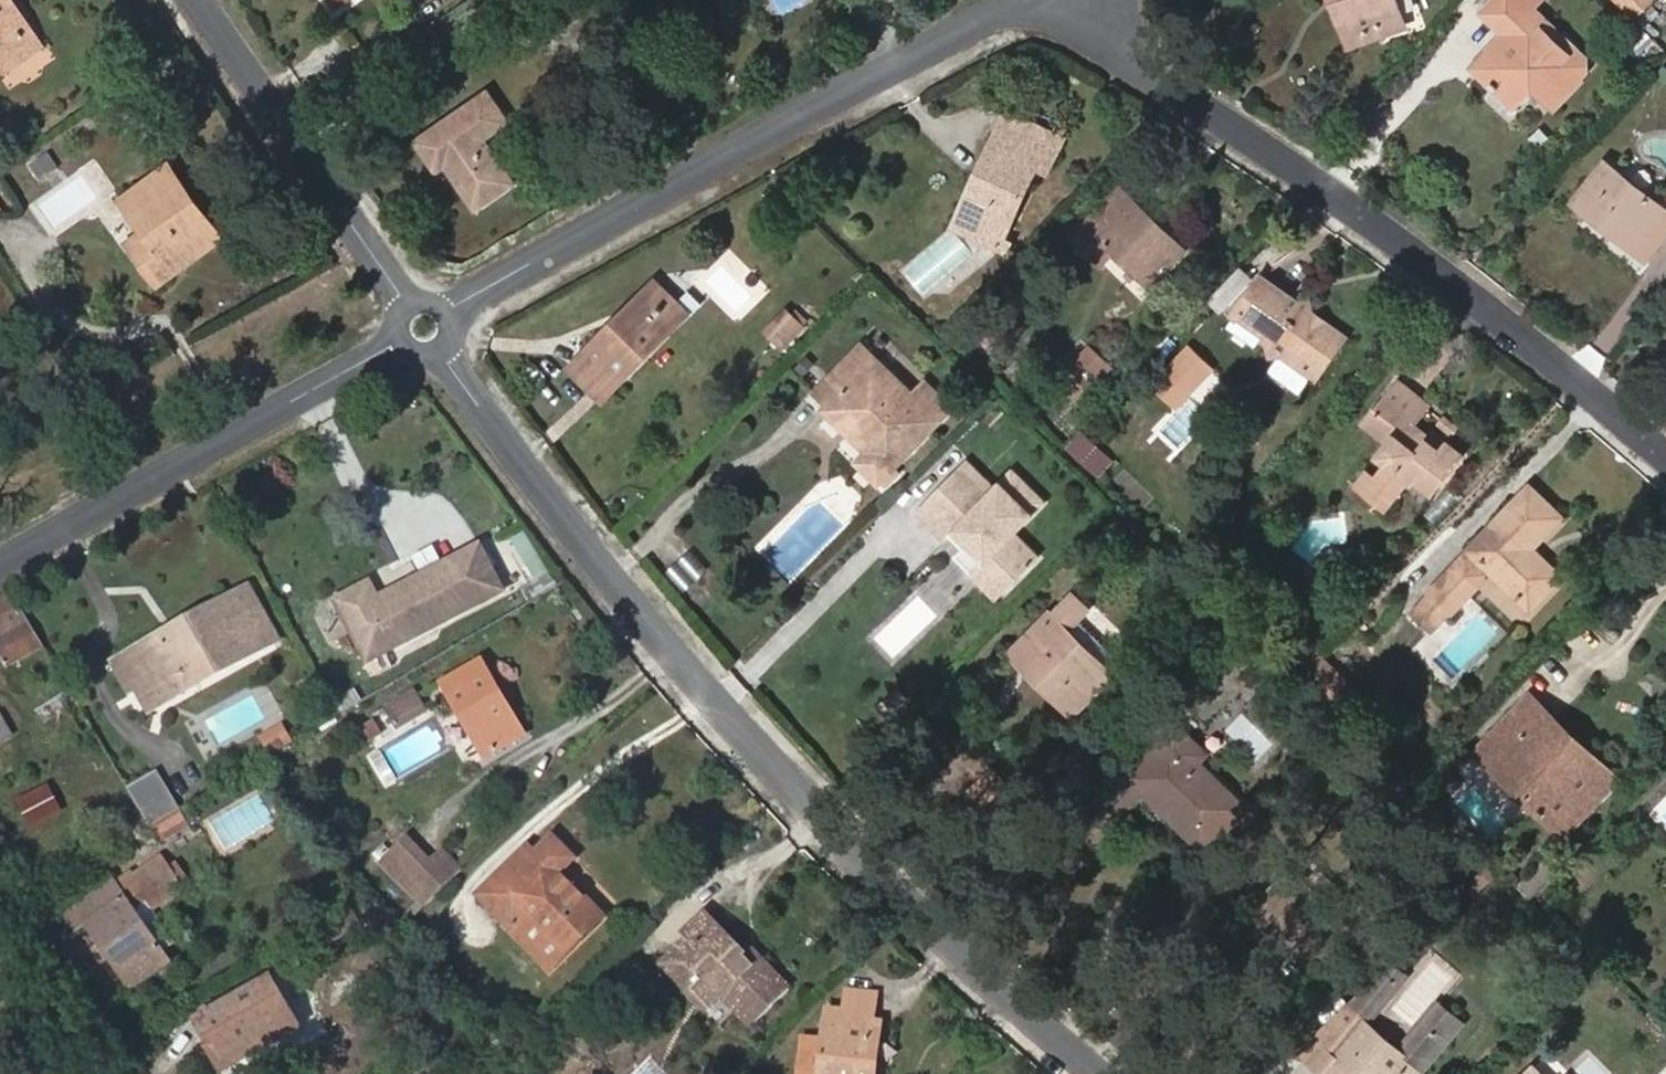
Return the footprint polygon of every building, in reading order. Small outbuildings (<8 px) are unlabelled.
[(38,41),(11,0),(0,0),(0,66),(38,41)] [(1409,27),(1400,0),(1332,0),(1350,49),(1409,27)] [(1527,17),(1533,10),(1523,1),(1524,0),(1499,0),(1484,16),(1504,35),(1514,44),(1506,51),(1502,48),(1476,74),(1507,103),(1517,105),(1533,88),(1554,108),(1568,94),(1571,96),(1584,83),(1581,80),(1587,74),(1586,59),(1564,37),(1558,44),(1527,17)] [(1542,0),(1524,0),(1523,1),(1533,10),(1542,0)] [(1644,0),(1624,0),(1634,10),(1644,0)] [(1533,10),(1527,17),(1558,44),(1564,37),(1533,10)] [(1504,35),(1470,68),(1476,74),(1502,48),(1506,51),(1514,44),(1504,35)] [(517,184),(489,142),(513,124),(489,88),(412,142),(436,176),(445,170),(475,214),(517,184)] [(1031,125),(1005,112),(1001,123),(1027,135),(1031,125)] [(1067,127),(1055,122),(1050,132),(1062,138),(1067,127)] [(1036,170),(1048,169),(1062,138),(1050,132),(1031,125),(1027,135),(1001,123),(981,165),(986,167),(966,211),(957,221),(957,230),(1006,252),(1011,238),(1006,236),(1036,170)] [(1608,162),(1577,202),(1634,248),(1665,209),(1608,162)] [(957,221),(966,211),(986,167),(981,165),(952,227),(957,230),(957,221)] [(166,262),(205,235),(177,193),(184,188),(169,166),(121,201),(143,232),(140,235),(151,249),(138,258),(156,283),(173,271),(166,262)] [(173,271),(220,238),(184,188),(177,193),(205,235),(166,262),(173,271)] [(1135,200),(1123,189),(1112,200),(1123,212),(1135,200)] [(1154,284),(1181,255),(1155,230),(1160,224),(1135,200),(1123,212),(1112,200),(1090,223),(1154,284)] [(1648,258),(1665,236),(1665,209),(1634,248),(1648,258)] [(1181,255),(1186,249),(1160,224),(1155,230),(1181,255)] [(140,235),(127,243),(138,258),(151,249),(140,235)] [(1347,336),(1313,312),(1312,301),(1301,304),(1264,278),(1235,319),(1263,339),(1272,346),(1273,357),(1285,354),(1287,355),(1317,378),(1347,336)] [(680,323),(690,313),(657,280),(647,291),(680,323)] [(572,369),(604,402),(680,323),(647,291),(572,369)] [(767,334),(772,338),(793,318),(787,312),(767,334)] [(772,338),(784,349),(804,328),(793,318),(772,338)] [(1263,339),(1235,319),(1232,323),(1260,344),(1263,339)] [(1195,340),(1155,381),(1181,406),(1221,366),(1195,340)] [(859,462),(880,483),(951,409),(927,384),(916,397),(865,348),(821,393),(833,405),(828,410),(870,451),(859,462)] [(1305,395),(1317,378),(1287,355),(1274,372),(1305,395)] [(1434,496),(1466,457),(1435,429),(1430,434),(1420,424),(1434,407),(1400,379),(1388,393),(1407,409),(1381,441),(1386,445),(1377,457),(1386,465),(1376,477),(1369,485),(1394,506),(1411,486),(1415,490),(1419,485),(1434,496)] [(1362,425),(1381,441),(1407,409),(1388,393),(1362,425)] [(1452,439),(1460,431),(1445,416),(1437,425),(1452,439)] [(1107,454),(1091,439),(1076,455),(1092,470),(1107,454)] [(1035,564),(1010,540),(1040,508),(1009,477),(992,495),(962,467),(912,517),(942,547),(946,542),(961,527),(970,536),(961,546),(982,565),(968,579),(994,605),(1035,564)] [(1394,506),(1369,485),(1376,477),(1367,469),(1352,487),(1387,515),(1394,506)] [(1534,609),(1561,578),(1531,547),(1558,517),(1529,489),(1429,591),(1433,595),(1418,611),(1436,629),(1451,613),(1455,616),(1495,573),(1534,609)] [(959,555),(951,563),(968,579),(982,565),(961,546),(970,536),(961,527),(946,542),(959,555)] [(478,587),(492,580),(484,563),(469,571),(478,587)] [(396,667),(388,652),(474,605),(454,569),(424,584),(422,579),(379,601),(372,586),(342,601),(381,676),(396,667)] [(256,597),(250,588),(165,637),(169,645),(256,597)] [(46,647),(14,594),(0,602),(0,653),(9,667),(46,647)] [(1072,712),(1111,672),(1072,633),(1093,613),(1074,595),(1030,641),(1045,656),(1037,664),(1063,693),(1058,699),(1072,712)] [(141,691),(152,712),(280,641),(256,597),(169,645),(165,637),(118,664),(134,694),(141,691)] [(1037,664),(1045,656),(1030,641),(1015,656),(1058,699),(1063,693),(1037,664)] [(510,705),(502,708),(493,691),(500,687),(487,663),(445,685),(489,760),(529,737),(510,705)] [(72,710),(66,701),(71,695),(60,678),(30,699),(47,727),(72,710)] [(903,698),(911,689),(904,681),(895,689),(903,698)] [(493,691),(502,708),(510,705),(500,687),(493,691)] [(1532,690),(1472,752),(1556,833),(1609,778),(1544,715),(1550,709),(1532,690)] [(420,698),(392,714),(401,730),(430,713),(420,698)] [(1556,833),(1566,843),(1625,781),(1550,709),(1544,715),(1609,778),(1556,833)] [(11,738),(0,720),(0,744),(11,738)] [(1209,851),(1249,810),(1202,763),(1208,755),(1181,726),(1130,778),(1150,799),(1153,796),(1209,851)] [(271,752),(290,742),(281,727),(263,738),(271,752)] [(154,828),(182,812),(158,772),(131,789),(140,805),(154,828)] [(19,802),(34,827),(61,812),(47,786),(19,802)] [(140,837),(154,828),(140,805),(127,813),(140,837)] [(163,845),(191,828),(182,812),(154,828),(163,845)] [(124,846),(140,837),(127,813),(111,821),(124,846)] [(568,953),(604,918),(561,873),(575,859),(556,839),(540,855),(539,856),(510,884),(503,877),(483,897),(513,928),(528,913),(568,953)] [(413,883),(433,863),(410,840),(384,865),(426,908),(432,902),(413,883)] [(540,855),(533,848),(503,877),(510,884),(539,856),(540,855)] [(452,883),(464,871),(444,852),(433,863),(452,883)] [(135,990),(173,964),(135,910),(149,899),(157,908),(185,889),(166,861),(139,880),(136,875),(119,887),(118,884),(90,903),(102,919),(92,928),(105,947),(113,958),(135,990)] [(432,902),(452,883),(433,863),(413,883),(432,902)] [(92,928),(102,919),(90,903),(70,917),(74,923),(81,934),(92,928)] [(513,928),(553,969),(568,953),(528,913),(513,928)] [(764,957),(759,963),(750,954),(711,914),(687,939),(704,956),(691,970),(704,983),(691,996),(710,1015),(723,1001),(749,1028),(792,985),(764,957)] [(704,983),(691,970),(704,956),(687,939),(661,966),(691,996),(704,983)] [(99,951),(107,962),(113,958),(105,947),(99,951)] [(764,957),(755,949),(750,954),(759,963),(764,957)] [(1402,1052),(1368,1023),(1410,973),(1393,959),(1303,1056),(1323,1073),(1339,1056),(1355,1070),(1360,1073),(1428,1073),(1470,1023),(1444,1001),(1402,1052)] [(252,1053),(299,1026),(273,980),(198,1024),(218,1059),(246,1043),(252,1053)] [(877,994),(849,992),(846,1021),(875,1023),(877,994)] [(872,1061),(875,1023),(846,1021),(827,1019),(822,1073),(878,1073),(880,1062),(872,1061)] [(880,1062),(884,1023),(875,1023),(872,1061),(880,1062)] [(218,1059),(226,1072),(301,1029),(299,1026),(252,1053),(246,1043),(218,1059)] [(1325,1073),(1352,1073),(1355,1070),(1339,1056),(1323,1073),(1325,1073)]
